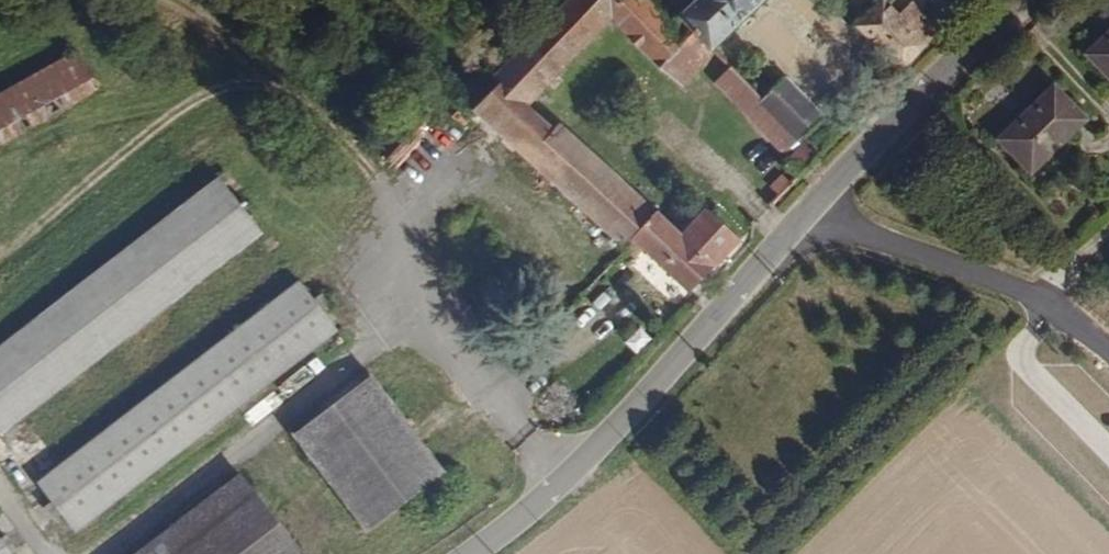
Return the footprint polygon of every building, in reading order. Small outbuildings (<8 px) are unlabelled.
[(505,66),(511,72),(483,101),(658,255),(662,250),(700,285),(751,231),(712,199),(692,221),(607,146),(569,111),(561,120),(540,100),(534,97),(620,17),(692,93),(713,69),(647,0),(578,0),(505,66)] [(690,29),(722,61),(781,0),(729,0),(721,8),(716,2),(690,29)] [(945,30),(973,0),(955,0),(936,20),(945,30)] [(945,30),(936,20),(920,4),(909,19),(892,4),(866,30),(907,72),(945,30)] [(1088,54),(1108,76),(1108,34),(1088,54)] [(0,95),(0,154),(123,82),(98,39),(0,95)] [(824,155),(812,145),(776,111),(739,77),(722,94),(797,162),(788,170),(799,179),(824,155)] [(1024,118),(999,143),(1027,171),(1083,116),(1049,82),(1018,112),(1024,118)] [(776,111),(812,145),(834,121),(797,88),(776,111)] [(0,344),(0,403),(20,429),(281,219),(234,165),(0,344)] [(312,266),(49,472),(90,531),(358,316),(312,266)] [(385,361),(312,419),(389,515),(460,460),(385,361)] [(254,463),(133,553),(329,553),(254,463)] [(16,549),(6,536),(0,541),(0,553),(9,553),(16,549)]
